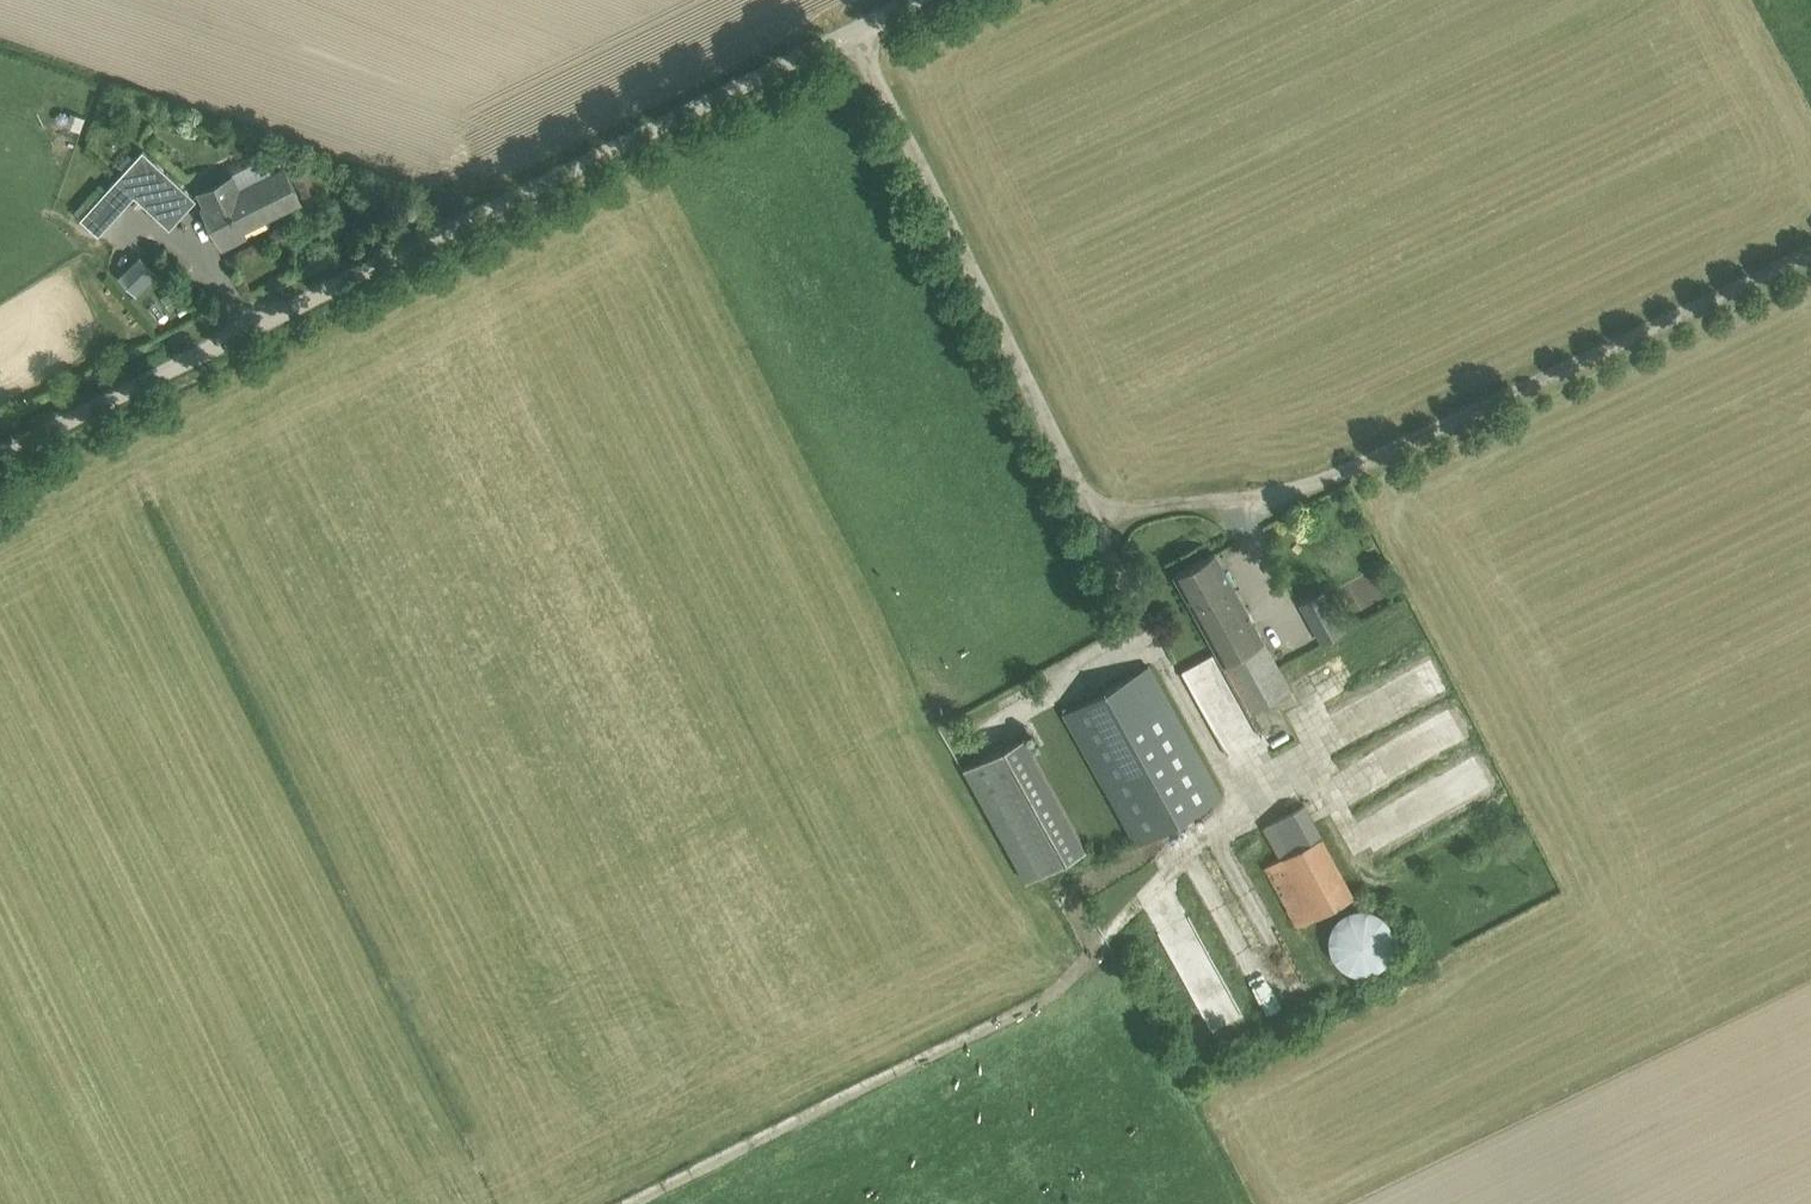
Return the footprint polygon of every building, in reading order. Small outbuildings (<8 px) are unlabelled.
[(86,116),(76,112),(73,111),(68,125),(71,126),(81,130),(86,116)] [(170,225),(196,197),(145,149),(118,177),(135,193),(170,225)] [(301,199),(285,167),(240,188),(233,173),(200,189),(208,204),(205,206),(224,245),(246,235),(242,228),(301,199)] [(117,202),(105,191),(83,215),(95,227),(117,202)] [(141,290),(162,269),(142,249),(121,271),(141,290)] [(1249,707),(1290,684),(1216,550),(1175,573),(1249,707)] [(1314,593),(1301,601),(1324,641),(1338,633),(1314,593)] [(1064,707),(1077,731),(1139,843),(1223,796),(1149,664),(1076,705),(1074,701),(1064,707)] [(1398,710),(1437,686),(1425,665),(1385,690),(1398,710)] [(1026,879),(1085,846),(1024,734),(965,766),(1026,879)] [(1312,800),(1264,821),(1280,857),(1268,862),(1296,923),(1355,896),(1312,800)] [(1376,909),(1368,906),(1360,906),(1352,907),(1345,910),(1340,914),(1336,918),(1332,926),(1330,934),(1330,941),(1331,947),(1333,954),(1338,960),(1343,965),(1350,970),(1357,971),(1364,972),(1370,972),(1378,968),(1384,965),(1390,959),(1394,950),(1396,943),(1395,934),(1393,926),(1390,919),(1383,912),(1376,909)]
